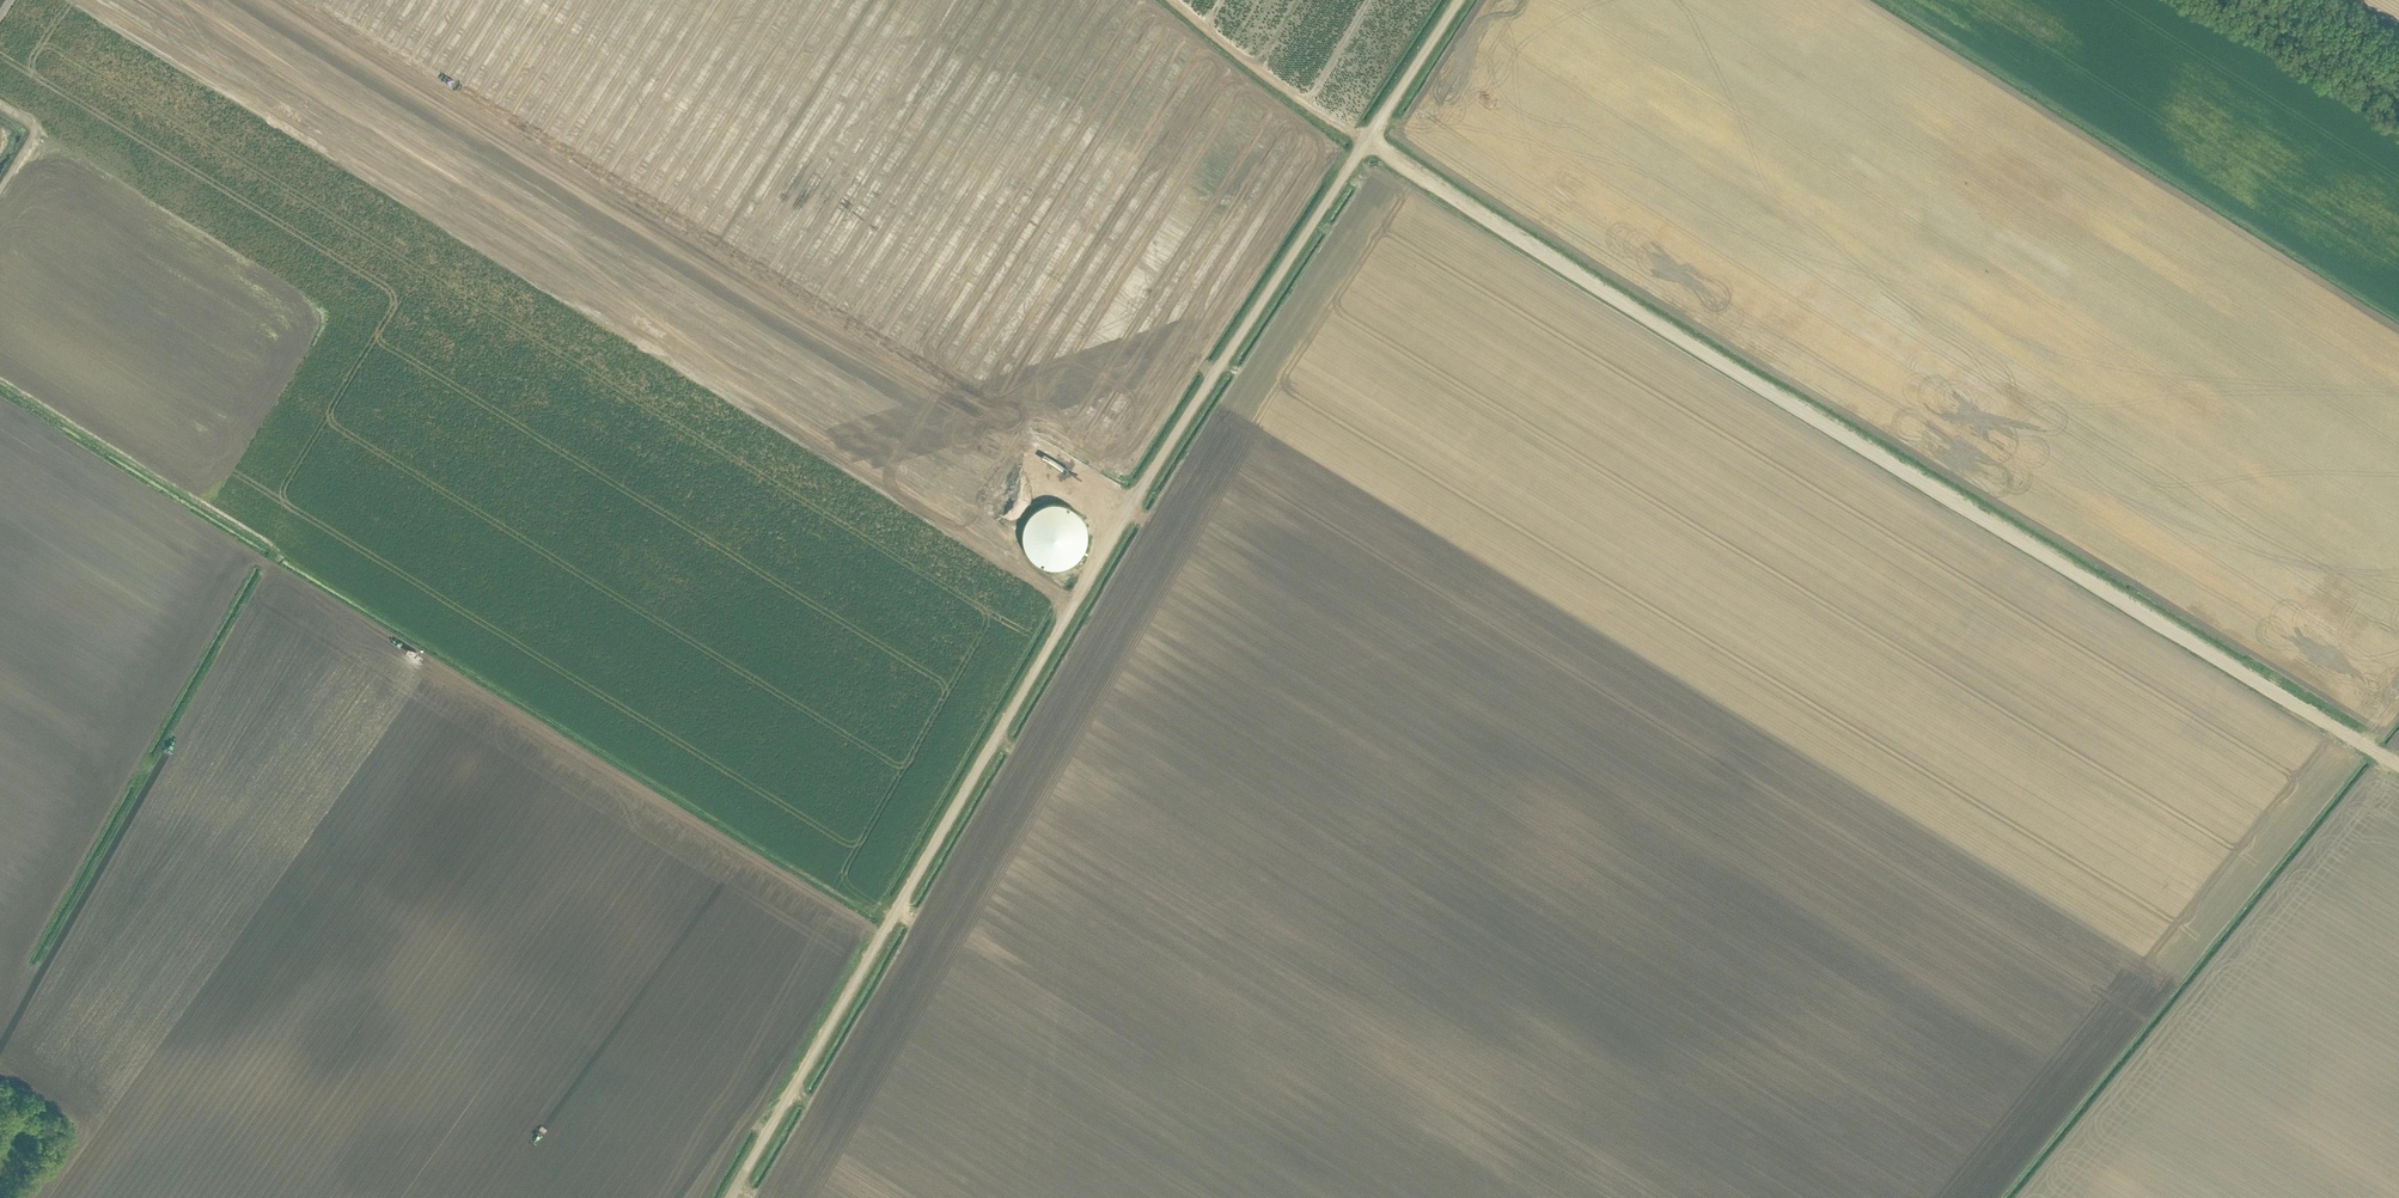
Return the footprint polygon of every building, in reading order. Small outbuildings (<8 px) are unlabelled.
[(1030,551),(1037,558),(1046,563),(1056,565),(1066,563),(1075,557),(1082,549),(1085,540),(1086,530),(1083,521),(1077,513),(1069,508),(1060,505),(1051,505),(1042,508),(1034,513),(1029,521),(1026,531),(1026,541),(1030,551)]
